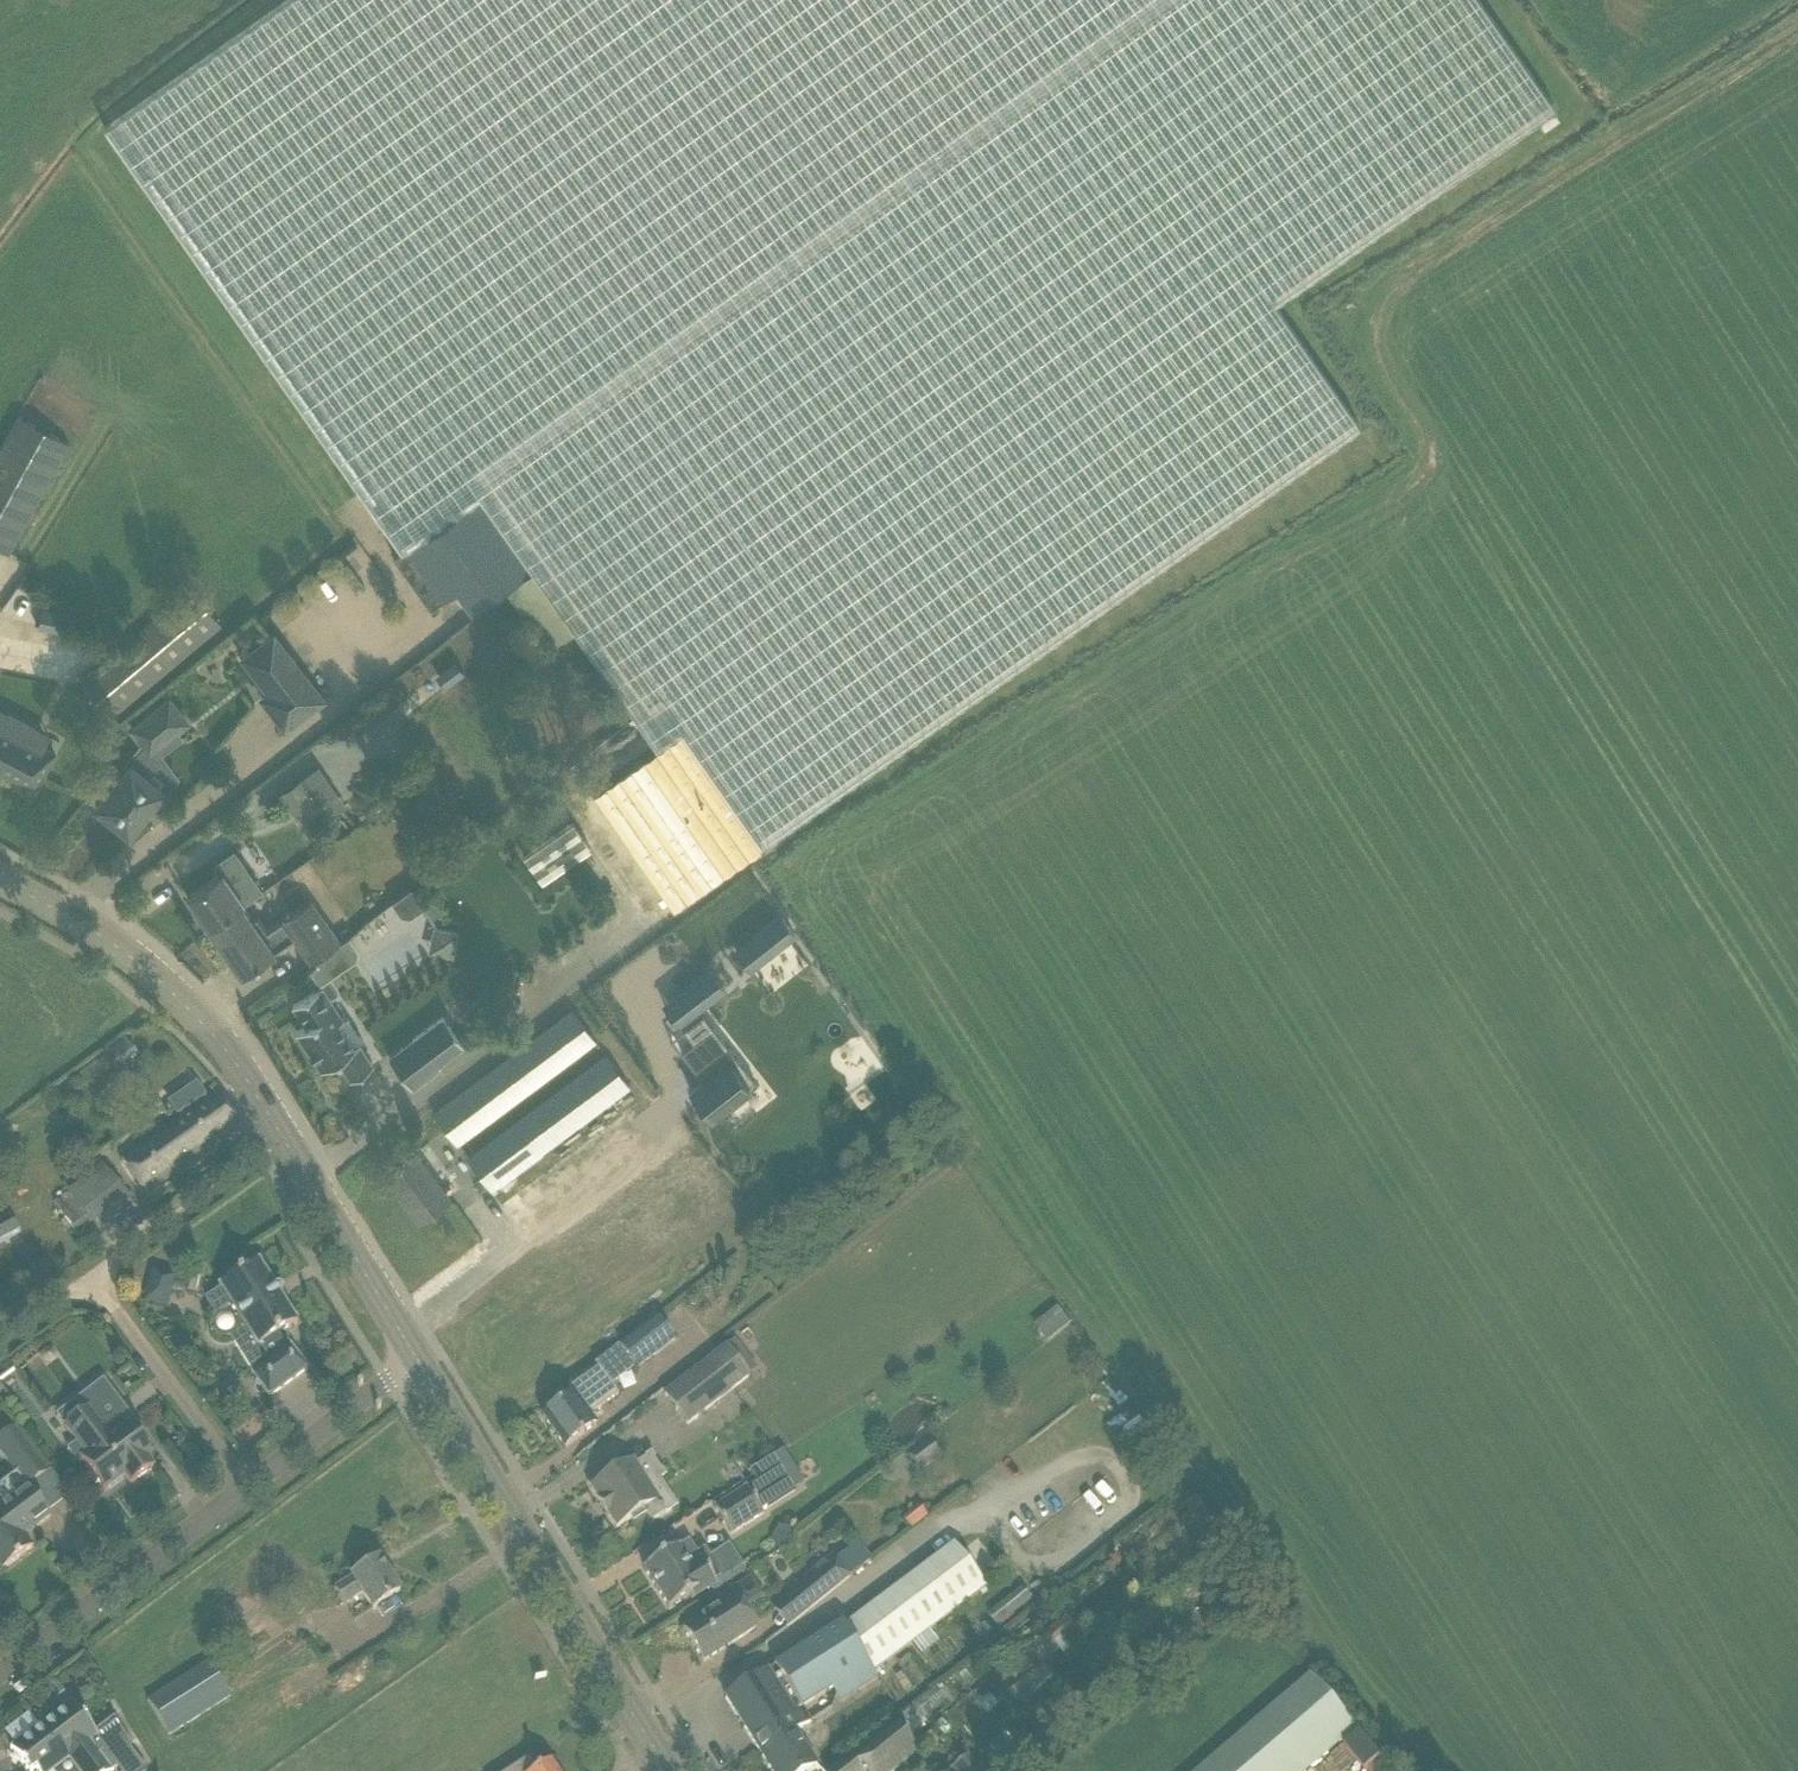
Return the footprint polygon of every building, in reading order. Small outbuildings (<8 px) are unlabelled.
[(105,125),(401,549),(393,554),(431,609),(458,591),(471,610),(531,569),(549,594),(656,748),(592,793),(600,804),(674,909),(765,845),(764,844),(763,842),(1360,423),(1274,303),(1555,104),(1482,0),(283,0),(105,125)] [(70,443),(16,414),(0,443),(0,548),(10,553),(70,443)] [(112,717),(223,625),(191,587),(80,679),(112,717)] [(573,629),(549,594),(528,608),(553,643),(573,629)] [(40,606),(38,622),(61,626),(64,610),(40,606)] [(285,727),(322,698),(273,634),(243,657),(269,691),(262,697),(285,727)] [(454,660),(439,673),(449,685),(464,673),(454,660)] [(132,728),(143,741),(121,768),(123,769),(96,804),(104,811),(101,815),(117,828),(120,823),(128,830),(149,805),(152,808),(166,791),(145,773),(158,758),(151,749),(187,721),(169,698),(132,728)] [(7,764),(6,767),(44,787),(63,750),(52,744),(55,738),(42,731),(44,727),(18,713),(11,725),(0,719),(0,761),(7,764)] [(395,792),(381,772),(369,780),(381,797),(385,794),(387,798),(395,792)] [(329,818),(301,777),(280,791),(308,832),(329,818)] [(539,879),(591,850),(575,821),(523,851),(539,879)] [(242,903),(244,902),(240,896),(249,889),(246,884),(253,880),(253,881),(259,890),(271,882),(255,858),(244,866),(240,860),(206,882),(187,896),(208,926),(242,903)] [(248,911),(242,903),(208,926),(214,934),(241,973),(260,959),(295,936),(312,961),(315,959),(317,962),(343,942),(313,897),(269,927),(266,929),(256,916),(253,918),(248,911)] [(423,905),(422,906),(431,919),(440,913),(431,900),(423,905)] [(760,924),(733,945),(748,964),(775,943),(760,924)] [(433,927),(431,941),(439,952),(452,955),(457,932),(433,927)] [(696,975),(655,1007),(662,1015),(669,1026),(710,994),(696,975)] [(320,985),(293,1004),(306,1023),(296,1029),(322,1068),(323,1067),(337,1057),(351,1078),(374,1063),(360,1042),(363,1040),(347,1015),(344,1017),(341,1012),(341,1011),(331,996),(329,998),(320,985)] [(487,996),(462,995),(462,1017),(487,1018),(487,996)] [(595,1039),(586,1027),(572,1008),(434,1112),(457,1142),(595,1039)] [(411,1086),(439,1065),(438,1063),(463,1043),(442,1015),(388,1056),(411,1086)] [(693,1017),(662,1043),(684,1071),(671,1081),(678,1090),(692,1109),(736,1073),(693,1017)] [(606,1054),(487,1143),(468,1157),(491,1188),(629,1085),(606,1054)] [(182,1119),(121,1160),(133,1177),(146,1197),(242,1130),(217,1094),(209,1100),(198,1084),(171,1103),(182,1119)] [(666,1134),(640,1100),(502,1203),(528,1237),(666,1134)] [(416,1152),(385,1175),(418,1219),(448,1196),(416,1152)] [(100,1167),(69,1193),(72,1198),(62,1206),(82,1230),(124,1196),(100,1167)] [(799,1216),(799,1217),(799,1218),(799,1219),(800,1220),(800,1221),(801,1221),(801,1222),(802,1222),(803,1223),(804,1223),(805,1223),(806,1223),(807,1223),(808,1223),(809,1223),(810,1222),(811,1221),(812,1221),(812,1220),(813,1219),(813,1218),(813,1217),(813,1216),(813,1215),(813,1214),(812,1213),(812,1212),(811,1211),(810,1211),(810,1210),(809,1210),(808,1209),(807,1209),(806,1209),(805,1209),(804,1209),(803,1210),(802,1210),(802,1211),(801,1211),(800,1212),(800,1213),(799,1214),(799,1215),(799,1216)] [(221,1338),(222,1338),(223,1338),(224,1338),(225,1338),(226,1338),(227,1337),(228,1337),(229,1337),(229,1336),(232,1342),(252,1373),(251,1375),(269,1399),(308,1371),(289,1346),(288,1347),(280,1334),(297,1323),(259,1263),(219,1288),(221,1292),(206,1301),(215,1314),(217,1318),(216,1319),(215,1319),(215,1320),(214,1320),(214,1321),(214,1322),(213,1322),(213,1323),(213,1324),(213,1325),(212,1325),(212,1326),(212,1327),(212,1328),(212,1329),(213,1329),(213,1330),(213,1331),(213,1332),(214,1332),(214,1333),(215,1334),(216,1335),(217,1336),(218,1336),(218,1337),(219,1337),(220,1337),(221,1338)] [(186,1290),(200,1293),(206,1268),(192,1265),(186,1290)] [(1048,1342),(1073,1324),(1060,1307),(1036,1325),(1048,1342)] [(657,1317),(618,1347),(636,1370),(675,1340),(657,1317)] [(664,1395),(687,1425),(749,1377),(726,1347),(664,1395)] [(55,1359),(55,1358),(55,1357),(55,1356),(54,1355),(54,1354),(53,1354),(53,1353),(52,1353),(51,1352),(50,1352),(49,1352),(48,1352),(47,1352),(46,1352),(45,1353),(44,1353),(44,1354),(43,1354),(43,1355),(42,1356),(42,1357),(42,1358),(42,1359),(42,1360),(42,1361),(42,1362),(43,1362),(43,1363),(44,1364),(45,1364),(45,1365),(46,1365),(47,1365),(48,1365),(49,1365),(50,1365),(51,1365),(52,1364),(53,1364),(53,1363),(54,1363),(54,1362),(55,1361),(55,1360),(55,1359)] [(568,1390),(572,1396),(542,1417),(565,1448),(596,1426),(589,1416),(618,1395),(598,1368),(568,1390)] [(135,1423),(103,1380),(78,1400),(86,1411),(65,1428),(77,1443),(67,1451),(78,1466),(83,1462),(105,1491),(124,1477),(131,1486),(154,1469),(147,1460),(152,1456),(130,1427),(135,1423)] [(0,1439),(0,1449),(18,1473),(29,1488),(48,1473),(15,1428),(0,1439)] [(920,1448),(909,1457),(920,1472),(940,1458),(926,1439),(917,1445),(920,1448)] [(646,1459),(635,1466),(633,1462),(618,1471),(621,1477),(609,1485),(606,1479),(591,1488),(598,1499),(597,1500),(599,1501),(601,1500),(610,1514),(608,1516),(609,1517),(617,1528),(631,1519),(630,1517),(642,1510),(651,1523),(671,1510),(655,1484),(667,1477),(663,1471),(662,1472),(654,1460),(655,1459),(652,1453),(645,1457),(646,1459)] [(37,1527),(51,1517),(32,1492),(31,1493),(28,1489),(29,1488),(18,1473),(0,1487),(0,1569),(2,1571),(33,1548),(23,1535),(35,1525),(37,1527)] [(731,1534),(763,1514),(747,1490),(716,1509),(731,1534)] [(920,1507),(904,1519),(913,1532),(929,1520),(920,1507)] [(778,1525),(770,1539),(778,1551),(790,1543),(793,1528),(778,1525)] [(843,1624),(869,1666),(874,1673),(912,1644),(929,1631),(986,1587),(952,1543),(843,1624)] [(678,1548),(644,1570),(669,1610),(689,1597),(692,1601),(716,1586),(701,1563),(691,1569),(678,1548)] [(804,1583),(772,1610),(787,1630),(851,1577),(832,1555),(802,1579),(804,1583)] [(379,1561),(359,1573),(352,1578),(334,1590),(344,1606),(362,1594),(372,1611),(400,1593),(379,1561)] [(1184,1584),(1182,1587),(1182,1590),(1184,1592),(1187,1593),(1190,1592),(1192,1590),(1192,1587),(1190,1584),(1187,1583),(1184,1584)] [(1033,1602),(1023,1588),(987,1614),(997,1627),(1033,1602)] [(756,1629),(732,1592),(710,1606),(714,1611),(683,1631),(703,1663),(756,1629)] [(1063,1619),(1044,1633),(1054,1646),(1055,1645),(1063,1656),(1070,1651),(1062,1640),(1072,1632),(1063,1619)] [(746,1686),(725,1699),(753,1741),(786,1720),(781,1711),(796,1701),(801,1709),(830,1691),(846,1681),(854,1694),(878,1679),(874,1673),(869,1666),(843,1624),(746,1686)] [(938,1643),(929,1631),(912,1644),(922,1656),(938,1643)] [(148,1701),(170,1736),(231,1698),(209,1663),(148,1701)] [(1044,1666),(1009,1694),(1019,1706),(1054,1678),(1044,1666)] [(1360,1733),(1314,1679),(1202,1770),(1314,1770),(1360,1733)] [(753,1741),(771,1770),(809,1770),(816,1766),(798,1738),(795,1733),(810,1723),(801,1709),(796,1701),(781,1711),(786,1720),(753,1741)] [(10,1749),(23,1765),(27,1770),(56,1770),(69,1761),(76,1770),(115,1770),(117,1770),(145,1770),(134,1756),(136,1755),(113,1718),(94,1733),(71,1703),(10,1749)] [(918,1753),(893,1723),(834,1770),(896,1770),(918,1753)] [(1346,1749),(1364,1770),(1372,1770),(1384,1761),(1362,1735),(1346,1749)] [(1056,1770),(1086,1770),(1075,1756),(1056,1770)] [(528,1758),(509,1770),(537,1770),(528,1758)]
